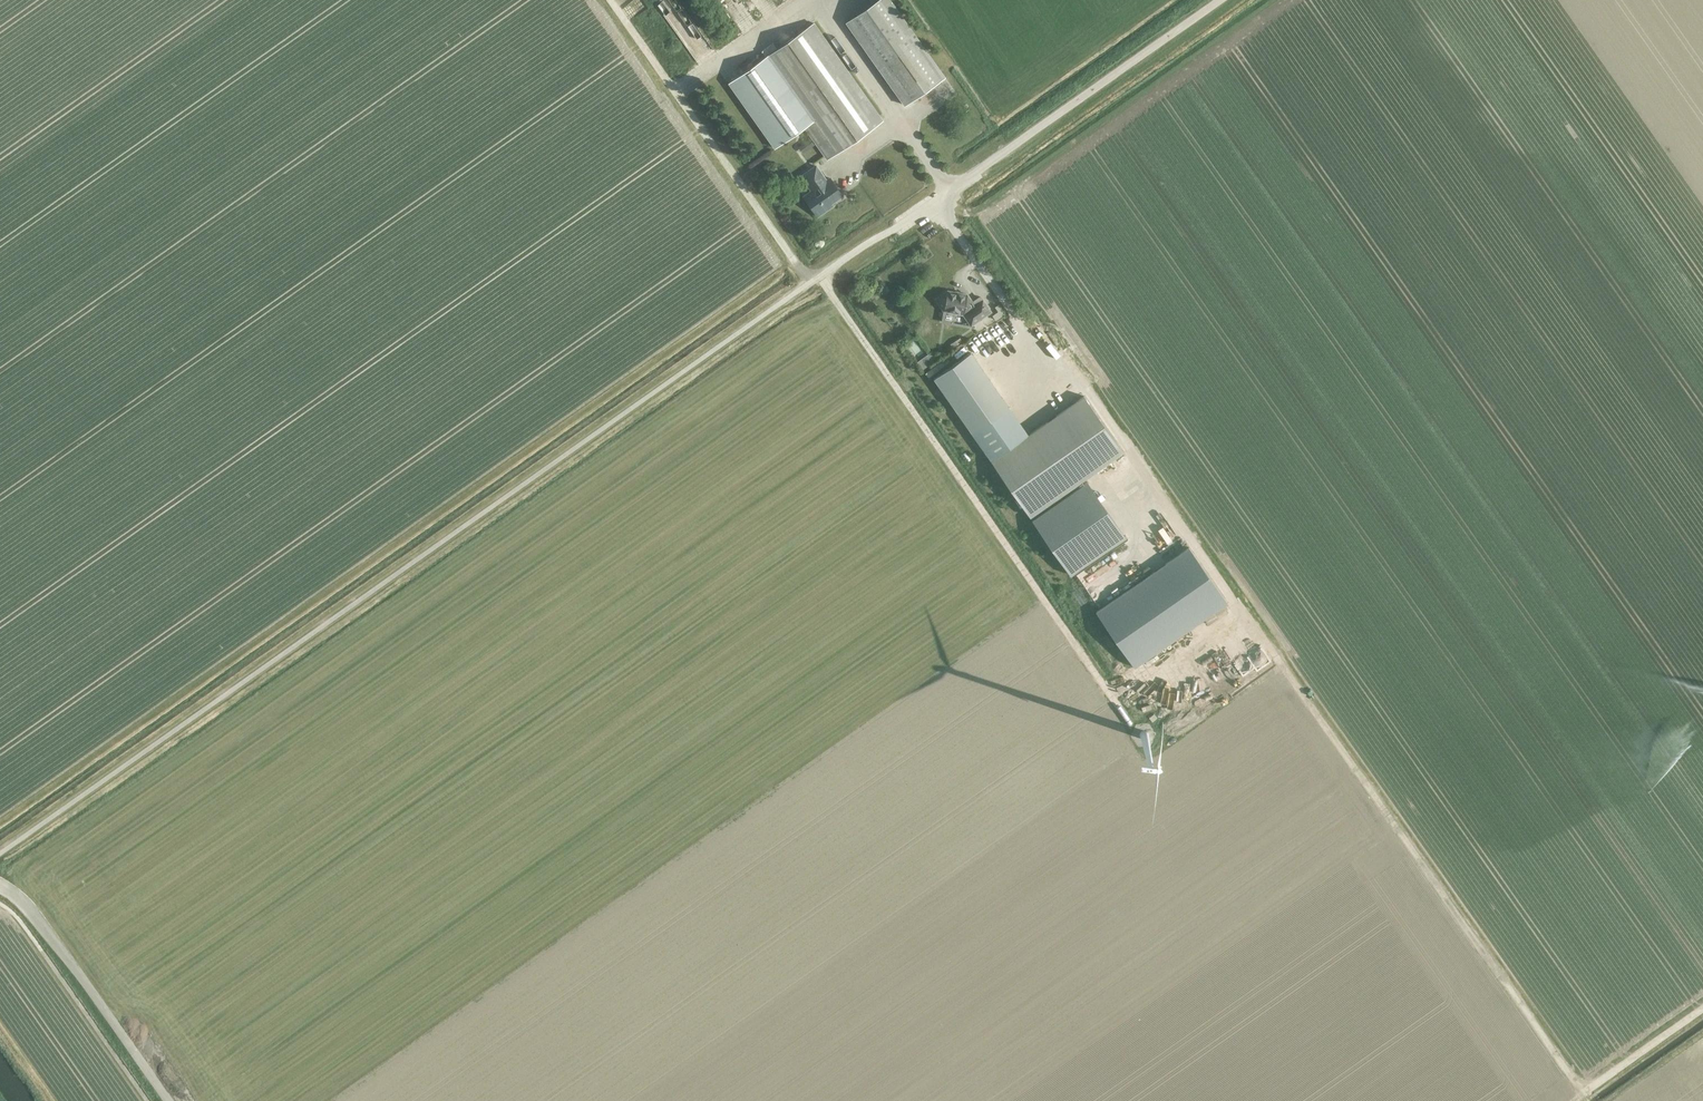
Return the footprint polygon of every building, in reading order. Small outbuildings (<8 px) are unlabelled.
[(903,102),(905,105),(945,77),(944,76),(891,0),(878,0),(846,22),(903,102)] [(804,126),(827,159),(883,120),(814,23),(729,83),(729,84),(731,82),(776,145),(774,147),(804,126)] [(810,138),(803,142),(808,149),(815,144),(810,138)] [(804,196),(818,216),(827,209),(826,207),(842,195),(830,178),(827,180),(816,166),(802,176),(806,182),(807,182),(813,190),(804,196)] [(944,311),(964,314),(971,325),(979,320),(976,316),(979,313),(982,317),(991,311),(981,297),(973,302),(967,294),(960,293),(959,294),(955,293),(955,292),(948,291),(936,299),(944,311)] [(1005,313),(1002,308),(999,310),(993,314),(996,319),(1005,313)] [(971,352),(934,378),(972,433),(1009,407),(971,352)] [(1037,381),(1051,404),(1057,400),(1042,378),(1037,381)] [(1084,396),(991,460),(1030,516),(1123,451),(1084,396)] [(1129,445),(1123,449),(1141,475),(1147,471),(1129,445)] [(1117,470),(1112,473),(1121,488),(1127,485),(1117,470)] [(1102,493),(1106,491),(1100,481),(1096,484),(1102,493)] [(1075,516),(1071,517),(1074,526),(1088,521),(1087,516),(1076,519),(1075,516)] [(1228,604),(1190,549),(1097,613),(1135,668),(1228,604)]
